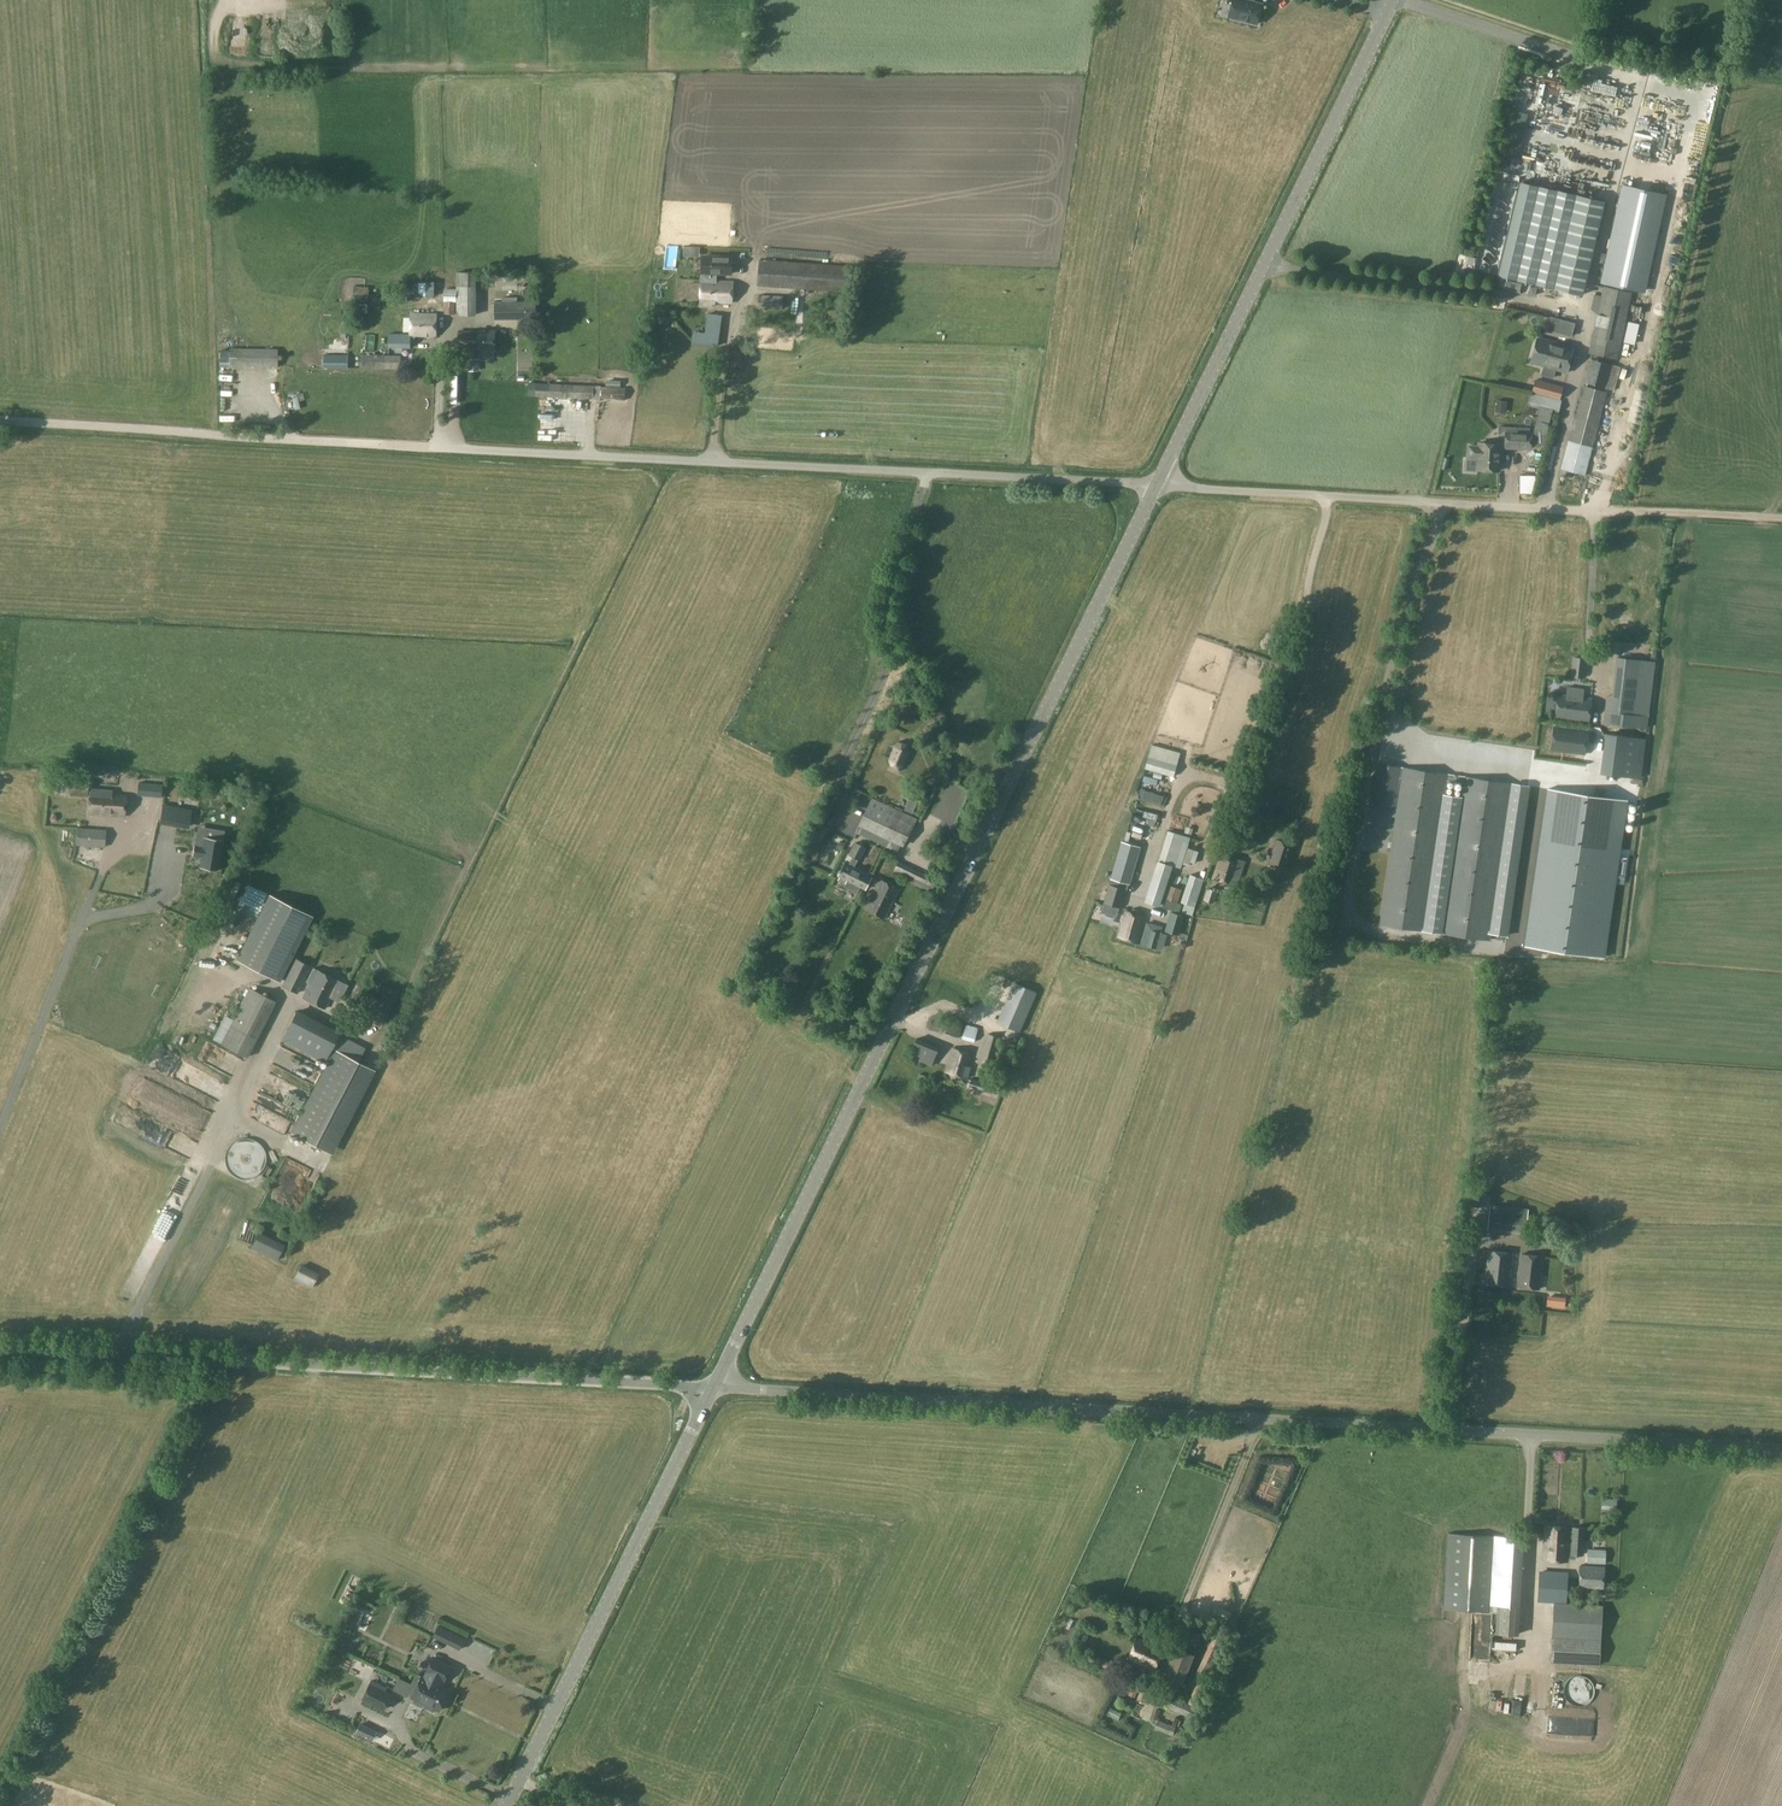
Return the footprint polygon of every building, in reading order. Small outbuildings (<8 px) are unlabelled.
[(1228,17),(1256,24),(1261,4),(1252,1),(1252,0),(1232,0),(1228,17)] [(1306,0),(1293,0),(1291,9),(1304,12),(1306,0)] [(1712,13),(1713,0),(1709,0),(1709,1),(1704,1),(1703,12),(1712,13)] [(1660,139),(1662,130),(1643,125),(1641,134),(1660,139)] [(1557,191),(1519,182),(1497,276),(1554,289),(1571,216),(1552,212),(1557,191)] [(1619,214),(1610,255),(1601,253),(1599,263),(1607,265),(1603,284),(1641,292),(1663,193),(1625,185),(1623,195),(1619,195),(1615,213),(1619,214)] [(1557,191),(1552,212),(1571,216),(1554,289),(1555,289),(1566,292),(1582,295),(1599,221),(1603,201),(1557,191)] [(682,248),(681,256),(694,256),(694,248),(682,248)] [(702,256),(701,281),(709,281),(710,272),(731,273),(732,257),(702,256)] [(759,260),(757,286),(847,292),(849,266),(759,260)] [(734,282),(709,281),(701,281),(700,306),(712,307),(712,303),(733,303),(734,282)] [(434,296),(434,283),(426,283),(426,296),(434,296)] [(369,302),(369,286),(353,286),(353,302),(369,302)] [(1603,286),(1597,312),(1588,353),(1617,360),(1632,293),(1603,286)] [(536,288),(525,288),(525,302),(536,302),(536,288)] [(411,292),(402,292),(403,300),(411,300),(411,292)] [(444,301),(456,302),(456,294),(445,294),(444,301)] [(759,295),(758,308),(783,309),(783,296),(759,295)] [(445,301),(444,314),(454,315),(455,302),(445,301)] [(512,302),(504,302),(494,302),(494,320),(536,319),(536,302),(525,302),(512,302)] [(354,305),(354,314),(366,314),(366,305),(354,305)] [(410,335),(410,342),(415,343),(415,335),(436,336),(436,314),(411,314),(410,335)] [(705,345),(710,346),(717,347),(721,318),(709,316),(705,345)] [(1571,337),(1575,324),(1563,320),(1559,334),(1571,337)] [(459,350),(495,350),(495,331),(459,331),(459,350)] [(410,342),(410,335),(388,334),(388,347),(395,347),(395,351),(403,351),(403,348),(410,348),(410,342)] [(1576,358),(1571,357),(1574,347),(1537,337),(1530,363),(1543,367),(1541,376),(1553,379),(1555,370),(1567,373),(1569,364),(1574,365),(1576,358)] [(229,351),(228,362),(228,367),(277,367),(277,349),(229,348),(229,350),(229,351)] [(219,350),(219,367),(228,367),(228,362),(229,351),(229,350),(219,350)] [(731,351),(731,365),(743,366),(743,352),(731,351)] [(324,355),(323,368),(347,368),(348,355),(324,355)] [(360,368),(401,369),(401,355),(360,355),(360,368)] [(1589,359),(1583,382),(1614,390),(1620,367),(1589,359)] [(1536,380),(1532,393),(1547,397),(1551,384),(1536,380)] [(535,396),(536,384),(528,383),(528,396),(535,396)] [(536,384),(535,396),(593,400),(594,388),(536,384)] [(1607,392),(1583,386),(1561,469),(1585,475),(1607,392)] [(625,390),(601,388),(600,400),(625,402),(625,390)] [(1532,393),(1528,405),(1538,408),(1552,411),(1558,413),(1561,401),(1547,397),(1532,393)] [(1533,433),(1532,446),(1546,446),(1546,431),(1552,411),(1538,408),(1532,428),(1533,428),(1533,433)] [(1532,446),(1533,433),(1505,431),(1504,448),(1532,450),(1532,446)] [(1478,459),(1477,470),(1499,471),(1500,445),(1478,443),(1478,447),(1469,446),(1468,458),(1478,459)] [(1605,711),(1604,723),(1609,724),(1647,728),(1655,662),(1617,658),(1612,697),(1611,712),(1605,711)] [(1585,664),(1573,662),(1571,677),(1583,678),(1585,664)] [(1555,717),(1589,721),(1592,698),(1558,694),(1555,717)] [(1551,750),(1585,755),(1588,731),(1554,726),(1551,750)] [(1646,739),(1611,735),(1611,744),(1627,746),(1623,776),(1642,779),(1646,739)] [(888,759),(889,762),(890,766),(898,769),(905,766),(910,753),(908,746),(899,743),(894,745),(888,759)] [(1177,765),(1148,756),(1145,769),(1174,777),(1177,765)] [(1378,763),(1372,805),(1394,808),(1400,766),(1378,763)] [(1446,791),(1448,774),(1402,767),(1379,925),(1425,931),(1446,791)] [(1462,776),(1460,792),(1440,933),(1491,941),(1493,933),(1514,783),(1462,776)] [(67,784),(66,794),(87,796),(87,792),(90,792),(90,789),(88,788),(88,786),(83,785),(83,782),(73,781),(73,785),(67,784)] [(138,783),(137,795),(161,797),(162,785),(138,783)] [(1529,786),(1514,783),(1493,933),(1507,936),(1508,931),(1507,931),(1529,786)] [(89,800),(88,814),(124,816),(126,795),(111,794),(111,790),(90,789),(90,792),(90,796),(89,800)] [(1627,800),(1549,789),(1526,946),(1604,957),(1627,800)] [(1446,791),(1425,931),(1440,933),(1460,792),(1446,791)] [(901,792),(898,802),(913,808),(917,797),(901,792)] [(900,813),(872,799),(857,832),(870,838),(871,837),(886,844),(888,838),(900,813)] [(177,808),(174,824),(189,826),(191,811),(177,808)] [(900,813),(888,838),(901,844),(903,845),(915,820),(900,813)] [(1138,818),(1135,826),(1151,831),(1154,822),(1138,818)] [(154,824),(152,839),(166,841),(168,825),(154,824)] [(77,827),(75,845),(105,847),(106,829),(77,827)] [(194,845),(192,856),(201,858),(199,867),(218,870),(223,840),(224,831),(206,828),(205,837),(205,836),(203,847),(195,845),(194,845)] [(165,854),(176,856),(180,835),(168,833),(165,854)] [(1276,838),(1268,864),(1286,870),(1295,844),(1276,838)] [(1121,841),(1110,879),(1130,885),(1140,847),(1121,841)] [(854,857),(849,865),(845,863),(839,875),(848,880),(860,887),(865,889),(869,882),(872,877),(872,876),(854,867),(858,859),(860,860),(866,848),(855,842),(849,854),(854,857)] [(151,843),(148,859),(161,861),(164,845),(151,843)] [(1221,854),(1213,878),(1237,886),(1245,861),(1221,854)] [(1173,866),(1159,861),(1158,861),(1145,901),(1160,906),(1173,866)] [(134,883),(151,888),(155,876),(137,871),(134,883)] [(1204,879),(1197,877),(1190,875),(1181,903),(1195,907),(1204,879)] [(881,882),(872,877),(869,882),(878,887),(867,910),(884,918),(899,889),(882,880),(881,882)] [(1126,889),(1109,884),(1104,902),(1104,903),(1121,908),(1126,889)] [(1182,890),(1168,886),(1164,899),(1171,901),(1177,903),(1182,890)] [(1213,902),(1217,891),(1208,888),(1204,899),(1213,902)] [(269,894),(261,909),(236,959),(279,981),(312,916),(269,894)] [(1132,908),(1131,913),(1126,911),(1118,936),(1137,942),(1144,917),(1138,915),(1140,910),(1132,908)] [(1170,911),(1165,931),(1179,935),(1185,916),(1170,911)] [(1146,921),(1140,944),(1157,948),(1157,947),(1163,949),(1167,934),(1161,933),(1163,926),(1146,921)] [(282,985),(297,993),(311,966),(295,958),(282,985)] [(338,981),(313,968),(305,982),(309,984),(302,997),(324,1009),(338,981)] [(1014,982),(997,1022),(1020,1032),(1037,992),(1014,982)] [(220,1044),(246,1058),(276,1001),(249,987),(220,1044)] [(324,1062),(325,1062),(340,1031),(296,1009),(280,1040),(324,1062)] [(945,1034),(959,1038),(963,1025),(948,1021),(945,1034)] [(975,1042),(978,1028),(966,1025),(962,1039),(975,1042)] [(990,1071),(999,1037),(987,1033),(978,1068),(990,1071)] [(931,1066),(939,1047),(916,1038),(909,1057),(931,1066)] [(1003,1040),(999,1049),(1012,1054),(1016,1045),(1003,1040)] [(971,1053),(953,1048),(946,1073),(965,1078),(968,1067),(968,1066),(971,1053)] [(1006,1070),(996,1067),(990,1083),(1001,1087),(1006,1070)] [(987,1083),(972,1078),(969,1087),(984,1091),(987,1083)] [(253,1114),(269,1125),(276,1115),(250,1097),(242,1108),(252,1115),(253,1114)] [(280,1167),(292,1169),(295,1160),(282,1157),(280,1167)] [(1474,1193),(1472,1207),(1480,1208),(1482,1194),(1474,1193)] [(1527,1209),(1509,1207),(1506,1231),(1525,1233),(1527,1209)] [(251,1247),(277,1260),(284,1245),(258,1232),(251,1247)] [(1510,1286),(1513,1253),(1488,1250),(1484,1283),(1510,1286)] [(1541,1256),(1519,1253),(1516,1286),(1538,1288),(1541,1256)] [(319,1273),(301,1264),(293,1278),(311,1287),(319,1273)] [(1548,1295),(1547,1305),(1562,1306),(1563,1297),(1548,1295)] [(1616,1509),(1616,1499),(1601,1499),(1601,1508),(1616,1509)] [(1545,1526),(1543,1559),(1569,1561),(1569,1558),(1576,1559),(1576,1555),(1582,1555),(1584,1528),(1573,1527),(1573,1531),(1569,1531),(1569,1527),(1545,1526)] [(1448,1534),(1445,1588),(1444,1602),(1520,1606),(1524,1537),(1494,1536),(1448,1534)] [(1586,1562),(1604,1563),(1605,1552),(1587,1551),(1586,1562)] [(1579,1587),(1604,1589),(1605,1567),(1581,1565),(1579,1587)] [(1535,1571),(1535,1584),(1564,1583),(1563,1571),(1535,1571)] [(1554,1602),(1552,1637),(1601,1639),(1603,1605),(1554,1602)] [(353,1606),(345,1623),(356,1628),(364,1611),(353,1606)] [(1184,1628),(1179,1640),(1195,1646),(1199,1634),(1184,1628)] [(452,1632),(447,1643),(460,1650),(465,1638),(452,1632)] [(337,1634),(333,1642),(343,1647),(347,1639),(337,1634)] [(364,1655),(380,1661),(387,1642),(371,1637),(364,1655)] [(1601,1639),(1552,1637),(1550,1662),(1600,1665),(1601,1639)] [(1128,1658),(1154,1669),(1163,1649),(1137,1638),(1128,1658)] [(1214,1638),(1194,1679),(1198,1681),(1202,1683),(1206,1685),(1225,1644),(1214,1638)] [(1192,1655),(1176,1649),(1164,1677),(1181,1684),(1192,1655)] [(423,1671),(422,1652),(409,1653),(410,1672),(423,1671)] [(1102,1657),(1099,1665),(1115,1672),(1118,1665),(1102,1657)] [(417,1674),(412,1684),(445,1700),(449,1690),(441,1686),(444,1680),(445,1681),(451,1667),(433,1658),(426,1672),(427,1672),(424,1678),(417,1674)] [(1532,1677),(1532,1665),(1519,1665),(1519,1678),(1532,1677)] [(399,1678),(394,1689),(407,1696),(407,1695),(415,1698),(414,1700),(415,1702),(421,1705),(423,1705),(424,1703),(427,1704),(427,1706),(427,1708),(433,1711),(435,1711),(436,1709),(440,1710),(445,1700),(412,1684),(399,1678)] [(370,1684),(363,1698),(385,1709),(391,1695),(370,1684)] [(1145,1702),(1150,1687),(1143,1684),(1138,1698),(1145,1702)] [(1135,1698),(1138,1690),(1132,1687),(1128,1695),(1135,1698)] [(1191,1717),(1194,1706),(1162,1692),(1157,1704),(1191,1717)] [(1154,1729),(1172,1736),(1176,1727),(1158,1720),(1154,1729)]
